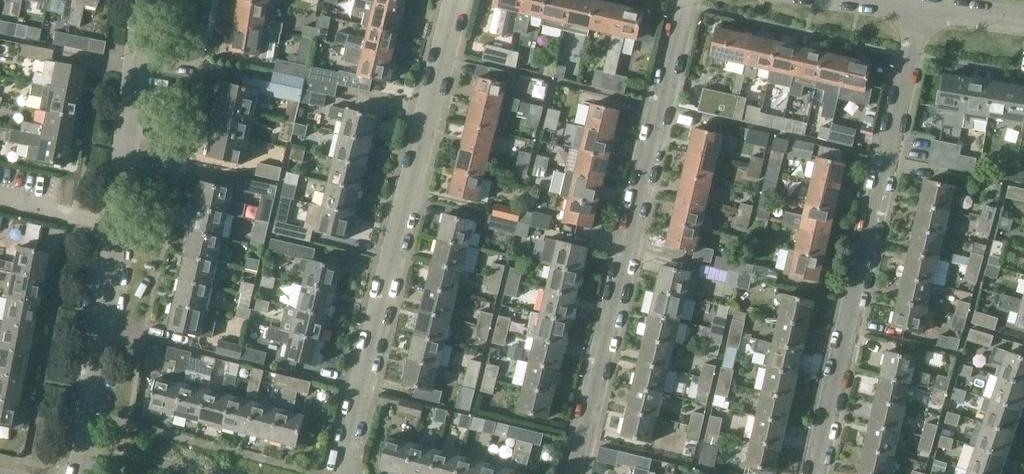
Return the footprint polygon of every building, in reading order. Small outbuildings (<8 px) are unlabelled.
[(71,0),(47,0),(59,2),(62,7),(69,8),(71,0)] [(97,0),(71,0),(69,8),(66,25),(78,27),(82,6),(95,8),(97,0)] [(352,10),(364,12),(361,25),(369,26),(398,33),(404,9),(365,0),(355,0),(352,10)] [(404,9),(406,0),(365,0),(404,9)] [(514,32),(522,0),(496,0),(494,8),(507,11),(502,35),(513,38),(514,32)] [(546,0),(522,0),(514,32),(527,35),(532,17),(542,19),(546,0)] [(571,0),(546,0),(542,19),(540,25),(564,31),(571,0)] [(590,29),(596,2),(588,0),(571,0),(564,31),(588,37),(590,29)] [(238,1),(235,24),(281,31),(282,23),(271,21),(273,7),(267,6),(238,1)] [(613,35),(620,7),(596,2),(590,29),(613,35)] [(643,25),(645,13),(620,7),(613,35),(604,73),(600,89),(624,95),(628,79),(616,76),(625,38),(637,41),(641,25),(643,25)] [(12,36),(14,24),(4,22),(2,34),(12,36)] [(23,38),(25,27),(14,24),(12,36),(23,38)] [(235,24),(230,49),(259,54),(258,56),(273,59),(276,42),(279,43),(281,31),(235,24)] [(314,40),(316,29),(304,26),(302,37),(314,40)] [(349,36),(346,46),(392,56),(398,33),(369,26),(366,40),(349,36)] [(718,28),(709,66),(722,70),(724,60),(747,66),(753,37),(718,28)] [(326,42),(328,31),(316,29),(314,40),(326,42)] [(61,46),(63,34),(54,32),(51,44),(61,46)] [(86,51),(89,39),(63,34),(61,46),(86,51)] [(747,66),(745,76),(755,78),(758,68),(771,71),(777,42),(753,37),(747,66)] [(777,42),(771,71),(794,77),(800,48),(777,42)] [(77,92),(82,69),(54,64),(50,63),(52,50),(19,44),(17,56),(43,61),(40,74),(33,73),(31,83),(77,92)] [(345,46),(342,57),(345,58),(344,62),(359,65),(357,74),(387,81),(392,56),(346,46),(345,46)] [(507,67),(510,53),(487,47),(483,61),(507,67)] [(794,77),(790,95),(801,98),(803,87),(816,90),(824,53),(800,48),(794,77)] [(512,50),(508,65),(517,67),(520,52),(512,50)] [(824,53),(816,90),(825,92),(823,103),(826,105),(823,117),(833,120),(838,98),(839,95),(847,58),(824,53)] [(839,95),(838,98),(869,105),(875,79),(868,78),(872,64),(870,64),(847,58),(839,95)] [(277,59),(275,70),(306,77),(309,66),(277,59)] [(554,78),(557,66),(547,64),(544,76),(554,78)] [(309,66),(306,77),(338,83),(340,73),(309,66)] [(564,81),(567,69),(557,66),(554,78),(564,81)] [(504,97),(507,86),(513,87),(516,75),(491,68),(488,80),(479,78),(473,102),(502,109),(518,113),(521,102),(504,97)] [(275,70),(272,83),(304,89),(306,77),(275,70)] [(370,91),(372,78),(341,71),(338,84),(370,91)] [(600,89),(604,73),(597,71),(593,88),(600,89)] [(704,89),(699,110),(735,119),(740,97),(745,76),(739,74),(738,74),(733,95),(704,88),(704,89)] [(223,82),(218,107),(254,115),(259,93),(272,96),(301,102),(304,89),(272,83),(243,76),(243,78),(246,78),(244,87),(223,82)] [(306,77),(304,89),(326,94),(335,96),(338,83),(306,77)] [(961,127),(969,80),(945,77),(943,92),(939,92),(937,105),(940,106),(940,109),(942,109),(945,114),(944,124),(961,127)] [(988,122),(989,116),(994,85),(969,80),(961,127),(973,129),(975,120),(988,122)] [(73,117),(77,92),(31,83),(29,95),(40,97),(38,111),(43,112),(73,117)] [(994,85),(989,116),(1023,122),(1023,89),(994,85)] [(304,89),(301,102),(323,107),(326,94),(304,89)] [(735,119),(735,120),(742,122),(747,99),(740,97),(735,119)] [(497,129),(502,109),(473,102),(467,122),(497,129)] [(542,118),(544,108),(532,105),(529,115),(542,118)] [(592,105),(587,127),(615,134),(620,112),(592,105)] [(218,107),(212,130),(248,138),(254,115),(218,107)] [(345,112),(331,109),(328,119),(343,123),(341,133),(372,141),(378,117),(346,110),(345,112)] [(559,122),(562,112),(549,109),(547,119),(559,122)] [(68,141),(73,117),(43,112),(41,125),(22,122),(20,132),(68,141)] [(540,128),(542,118),(529,115),(527,125),(540,128)] [(781,132),(784,119),(774,117),(771,129),(781,132)] [(557,133),(559,122),(547,119),(544,130),(557,133)] [(805,137),(808,125),(784,119),(781,132),(805,137)] [(293,136),(295,125),(282,122),(280,133),(293,136)] [(491,153),(497,129),(467,122),(461,145),(491,153)] [(306,139),(308,128),(295,125),(293,136),(306,139)] [(852,148),(856,130),(832,125),(830,130),(827,143),(852,148)] [(579,126),(574,149),(581,151),(609,157),(615,134),(587,127),(579,126)] [(827,143),(830,130),(821,128),(818,140),(827,143)] [(718,157),(724,136),(695,129),(689,150),(718,157)] [(63,167),(68,141),(20,132),(10,130),(8,143),(27,146),(24,159),(63,167)] [(212,130),(206,157),(242,165),(248,138),(212,130)] [(366,165),(372,141),(341,133),(335,157),(366,165)] [(791,141),(776,138),(773,151),(788,154),(788,156),(811,161),(815,144),(791,139),(791,141)] [(959,157),(959,156),(961,146),(935,141),(933,152),(959,157)] [(485,177),(491,153),(461,145),(455,170),(485,177)] [(303,164),(305,152),(292,150),(290,161),(303,164)] [(713,181),(718,157),(689,150),(684,174),(713,181)] [(581,151),(575,174),(604,181),(609,157),(581,151)] [(780,172),(781,169),(784,154),(772,151),(767,169),(780,172)] [(530,166),(533,155),(520,152),(518,163),(530,166)] [(959,157),(933,152),(930,164),(975,173),(977,159),(959,156),(959,157)] [(537,156),(534,166),(547,169),(550,159),(537,156)] [(360,189),(366,165),(335,157),(329,181),(360,189)] [(762,170),(764,160),(752,157),(750,167),(762,170)] [(840,186),(845,165),(817,159),(812,180),(840,186)] [(528,176),(530,166),(518,163),(515,173),(528,176)] [(258,165),(255,177),(279,183),(282,170),(258,165)] [(534,166),(533,174),(545,178),(547,169),(534,166)] [(760,180),(762,170),(750,167),(747,177),(760,180)] [(1014,182),(1017,170),(1006,167),(1003,179),(1014,182)] [(777,184),(780,172),(767,169),(765,181),(777,184)] [(478,204),(485,177),(455,170),(448,197),(478,204)] [(1017,170),(1014,182),(1023,184),(1023,171),(1017,170)] [(565,172),(560,195),(570,197),(598,204),(604,181),(575,174),(565,172)] [(297,188),(299,177),(287,174),(284,185),(297,188)] [(707,205),(713,181),(684,174),(678,198),(707,205)] [(835,210),(840,186),(812,180),(807,204),(835,210)] [(950,211),(956,187),(927,180),(921,204),(950,211)] [(247,181),(245,193),(252,195),(275,200),(277,188),(254,183),(247,181)] [(328,184),(316,181),(313,191),(326,194),(322,207),(354,214),(360,189),(329,181),(328,184)] [(243,219),(245,207),(230,204),(233,191),(200,184),(195,209),(226,216),(243,219)] [(1009,188),(1006,199),(1023,203),(1023,191),(1009,188)] [(538,193),(527,190),(524,202),(536,205),(538,193)] [(570,197),(564,223),(592,229),(598,204),(570,197)] [(286,211),(289,200),(281,198),(278,209),(286,211)] [(701,230),(707,205),(678,198),(672,223),(701,230)] [(751,216),(754,205),(741,202),(739,213),(751,216)] [(354,214),(322,207),(311,204),(305,229),(275,221),(273,233),(310,242),(313,230),(348,239),(354,214)] [(829,234),(835,210),(807,204),(804,217),(786,213),(783,224),(801,228),(829,234)] [(945,235),(950,211),(921,204),(915,228),(945,235)] [(981,219),(994,222),(997,209),(997,208),(998,208),(985,204),(985,205),(981,219)] [(518,223),(521,212),(496,206),(493,217),(518,223)] [(768,221),(771,210),(758,208),(756,218),(768,221)] [(221,237),(226,216),(195,209),(190,231),(221,237)] [(530,226),(533,215),(521,212),(518,223),(530,226)] [(550,230),(553,218),(534,213),(531,226),(550,230)] [(749,226),(751,216),(739,213),(736,223),(749,226)] [(469,244),(474,222),(445,215),(439,237),(469,244)] [(518,223),(493,217),(489,216),(486,229),(515,236),(518,223)] [(1011,232),(1014,221),(1002,217),(999,228),(1011,232)] [(766,231),(768,221),(756,218),(753,228),(766,231)] [(987,247),(990,236),(994,222),(981,219),(975,243),(987,247)] [(527,239),(530,226),(518,223),(515,236),(527,239)] [(711,263),(714,251),(696,247),(701,230),(672,223),(666,247),(695,254),(694,259),(711,263)] [(824,258),(829,234),(801,228),(795,252),(824,258)] [(939,259),(945,235),(915,228),(910,252),(939,259)] [(229,264),(231,253),(226,246),(220,244),(221,237),(190,231),(185,255),(216,261),(229,264)] [(264,249),(266,238),(253,235),(251,246),(264,249)] [(463,269),(469,244),(439,237),(434,261),(463,269)] [(292,257),(295,245),(272,239),(270,251),(292,257)] [(582,273),(588,249),(559,242),(553,266),(582,273)] [(1005,256),(1008,245),(996,242),(993,252),(1005,256)] [(981,271),(984,257),(987,247),(975,243),(969,268),(981,271)] [(310,261),(312,250),(298,246),(295,258),(310,261)] [(0,261),(0,271),(40,278),(45,255),(15,249),(12,263),(0,261)] [(824,258),(795,252),(789,250),(784,274),(818,282),(824,258)] [(934,283),(939,259),(910,252),(904,276),(934,283)] [(211,286),(216,261),(185,255),(180,279),(211,286)] [(258,273),(260,262),(247,260),(245,271),(258,273)] [(335,292),(341,269),(303,260),(300,271),(306,273),(304,285),(335,292)] [(457,293),(463,269),(434,261),(428,286),(457,293)] [(740,275),(743,263),(731,261),(729,272),(740,275)] [(751,277),(753,266),(743,263),(740,275),(751,277)] [(998,279),(1001,268),(988,265),(985,276),(998,279)] [(503,280),(505,269),(493,266),(490,277),(503,280)] [(577,297),(582,273),(553,266),(547,290),(577,297)] [(694,299),(699,275),(662,266),(656,290),(686,297),(694,299)] [(775,283),(778,271),(756,266),(753,278),(775,283)] [(977,285),(981,271),(969,268),(965,282),(977,285)] [(520,284),(523,272),(511,269),(508,281),(520,284)] [(40,278),(0,271),(0,287),(3,289),(1,298),(5,298),(35,304),(40,278)] [(737,288),(740,275),(729,272),(725,286),(737,288)] [(748,291),(751,277),(740,275),(737,288),(748,291)] [(939,309),(941,299),(930,297),(934,283),(904,276),(899,300),(928,307),(939,309)] [(499,295),(503,280),(490,277),(486,292),(499,295)] [(273,292),(275,280),(262,278),(260,289),(273,292)] [(206,311),(211,286),(180,279),(174,304),(206,311)] [(517,299),(520,284),(508,281),(504,296),(517,299)] [(252,298),(254,287),(242,284),(239,295),(252,298)] [(329,317),(335,292),(304,285),(298,309),(329,317)] [(451,317),(457,293),(428,286),(422,310),(451,317)] [(571,321),(577,297),(547,290),(542,314),(571,321)] [(680,320),(686,297),(656,290),(651,313),(680,320)] [(809,325),(815,302),(785,295),(780,318),(809,325)] [(1023,302),(1002,296),(998,308),(1020,315),(1016,326),(1023,328),(1023,302)] [(35,304),(5,298),(0,323),(0,324),(30,329),(35,304)] [(922,334),(928,307),(899,300),(892,327),(922,334)] [(968,319),(971,305),(959,301),(956,315),(968,319)] [(268,316),(270,305),(257,302),(255,313),(268,316)] [(215,340),(218,329),(221,314),(206,311),(174,304),(169,330),(215,340)] [(248,323),(250,312),(238,309),(235,320),(248,323)] [(323,341),(329,317),(298,309),(292,334),(323,341)] [(445,341),(451,317),(422,310),(416,334),(445,341)] [(565,345),(571,321),(542,314),(533,312),(528,336),(536,338),(565,345)] [(675,344),(680,320),(651,313),(645,337),(675,344)] [(995,330),(999,319),(976,313),(973,323),(995,330)] [(491,328),(493,317),(481,314),(478,325),(491,328)] [(964,333),(968,319),(956,315),(952,329),(964,333)] [(724,332),(727,318),(715,316),(712,329),(724,332)] [(509,332),(511,321),(499,318),(496,329),(509,332)] [(804,349),(809,325),(780,318),(774,342),(804,349)] [(742,336),(745,323),(733,320),(730,333),(742,336)] [(30,329),(0,324),(0,349),(26,353),(30,329)] [(487,344),(491,328),(478,325),(475,341),(487,344)] [(317,366),(323,341),(292,334),(269,328),(267,340),(289,345),(285,358),(317,366)] [(505,348),(509,332),(496,329),(492,345),(505,348)] [(721,345),(724,332),(712,329),(708,342),(721,345)] [(990,348),(994,337),(971,329),(967,341),(990,348)] [(739,349),(742,336),(730,333),(727,346),(739,349)] [(440,366),(445,341),(416,334),(410,358),(440,366)] [(669,368),(675,344),(645,337),(639,361),(669,368)] [(950,339),(940,337),(937,347),(958,352),(961,340),(950,338),(950,339)] [(560,369),(565,345),(536,338),(530,362),(560,369)] [(774,344),(758,340),(755,352),(771,356),(769,366),(798,373),(804,349),(774,342),(774,344)] [(241,359),(244,347),(220,341),(217,354),(241,359)] [(1016,343),(1012,354),(995,348),(990,362),(999,365),(996,375),(999,376),(1023,384),(1023,346),(1016,343)] [(264,365),(267,352),(244,347),(241,359),(264,365)] [(188,366),(191,353),(169,348),(166,360),(175,362),(173,368),(170,382),(157,378),(149,409),(175,416),(186,371),(188,366)] [(0,349),(0,373),(21,377),(26,353),(0,349)] [(938,377),(924,374),(913,372),(916,359),(888,353),(882,377),(911,384),(935,390),(947,393),(951,379),(939,376),(938,377)] [(207,391),(215,360),(205,357),(201,374),(186,371),(175,416),(199,422),(207,391)] [(440,405),(443,393),(433,391),(440,366),(410,358),(404,384),(417,387),(414,399),(440,405)] [(663,392),(669,368),(639,361),(633,385),(663,392)] [(236,378),(239,365),(228,362),(226,375),(236,378)] [(479,378),(482,365),(470,362),(467,375),(479,378)] [(554,394),(560,369),(530,362),(525,387),(554,394)] [(713,380),(716,366),(704,364),(701,377),(713,380)] [(496,383),(500,369),(487,366),(484,380),(496,383)] [(793,398),(798,373),(769,366),(763,391),(793,398)] [(971,380),(974,369),(962,366),(959,376),(971,380)] [(731,384),(734,371),(721,368),(718,381),(731,384)] [(255,404),(263,371),(253,369),(245,401),(232,397),(224,429),(247,434),(255,404)] [(21,377),(0,373),(0,399),(16,402),(21,377)] [(284,390),(287,377),(278,374),(275,387),(284,390)] [(476,391),(479,378),(467,375),(464,388),(476,391)] [(1023,403),(1023,384),(999,376),(991,400),(1022,410),(1023,403)] [(307,395),(311,383),(287,377),(284,390),(279,410),(271,441),(294,447),(302,416),(293,413),(298,393),(307,395)] [(710,393),(713,380),(701,377),(697,390),(710,393)] [(905,408),(911,384),(882,377),(877,401),(905,408)] [(493,396),(496,383),(484,380),(481,393),(493,396)] [(727,398),(731,384),(718,381),(715,395),(727,398)] [(657,416),(663,392),(633,385),(628,409),(657,416)] [(548,419),(554,394),(525,387),(519,412),(548,419)] [(943,407),(947,393),(935,390),(931,404),(943,407)] [(965,404),(968,393),(955,390),(952,401),(965,404)] [(224,429),(232,397),(207,391),(199,422),(224,429)] [(787,422),(793,398),(763,391),(758,415),(787,422)] [(1022,410),(991,400),(984,397),(980,410),(987,413),(983,422),(1014,432),(1022,410)] [(0,399),(0,426),(11,428),(16,402),(0,399)] [(420,417),(423,405),(400,400),(397,411),(420,417)] [(899,432),(905,408),(877,401),(871,425),(899,432)] [(271,441),(279,410),(255,404),(247,434),(271,441)] [(651,442),(657,416),(628,409),(621,435),(651,442)] [(446,426),(449,413),(438,410),(435,423),(446,426)] [(701,428),(705,415),(692,412),(689,425),(701,428)] [(957,427),(960,416),(948,413),(945,423),(957,427)] [(781,446),(787,422),(758,415),(752,439),(781,446)] [(469,432),(473,419),(462,416),(459,429),(469,432)] [(720,432),(723,419),(710,416),(707,430),(720,432)] [(493,438),(496,425),(485,422),(482,435),(493,438)] [(1006,456),(1014,432),(983,422),(976,445),(1006,456)] [(934,440),(937,427),(925,424),(922,438),(934,440)] [(698,441),(701,428),(689,425),(686,439),(698,441)] [(894,456),(899,432),(871,425),(865,449),(894,456)] [(517,441),(520,429),(510,426),(507,438),(517,441)] [(543,435),(520,429),(517,441),(511,464),(509,473),(525,473),(533,444),(540,446),(543,435)] [(716,446),(720,432),(707,430),(704,443),(716,446)] [(951,451),(954,441),(941,437),(938,448),(951,451)] [(931,454),(934,440),(922,438),(919,451),(931,454)] [(775,472),(781,446),(752,439),(746,465),(775,472)] [(414,446),(389,440),(382,470),(399,473),(406,473),(414,446)] [(976,445),(975,448),(969,446),(965,458),(971,460),(968,468),(985,473),(1000,473),(1006,456),(976,445)] [(437,452),(414,446),(406,473),(431,473),(437,452)] [(652,457),(603,446),(600,458),(637,467),(635,473),(648,473),(652,457)] [(894,456),(865,449),(859,473),(889,473),(894,456)] [(461,458),(437,452),(431,473),(457,473),(461,458)] [(485,465),(461,458),(457,473),(483,473),(485,465)] [(511,464),(500,461),(498,468),(485,465),(483,473),(509,473),(511,464)] [(947,464),(935,461),(932,472),(939,473),(944,473),(947,464)] [(596,462),(594,472),(601,473),(606,470),(607,465),(596,462)]
